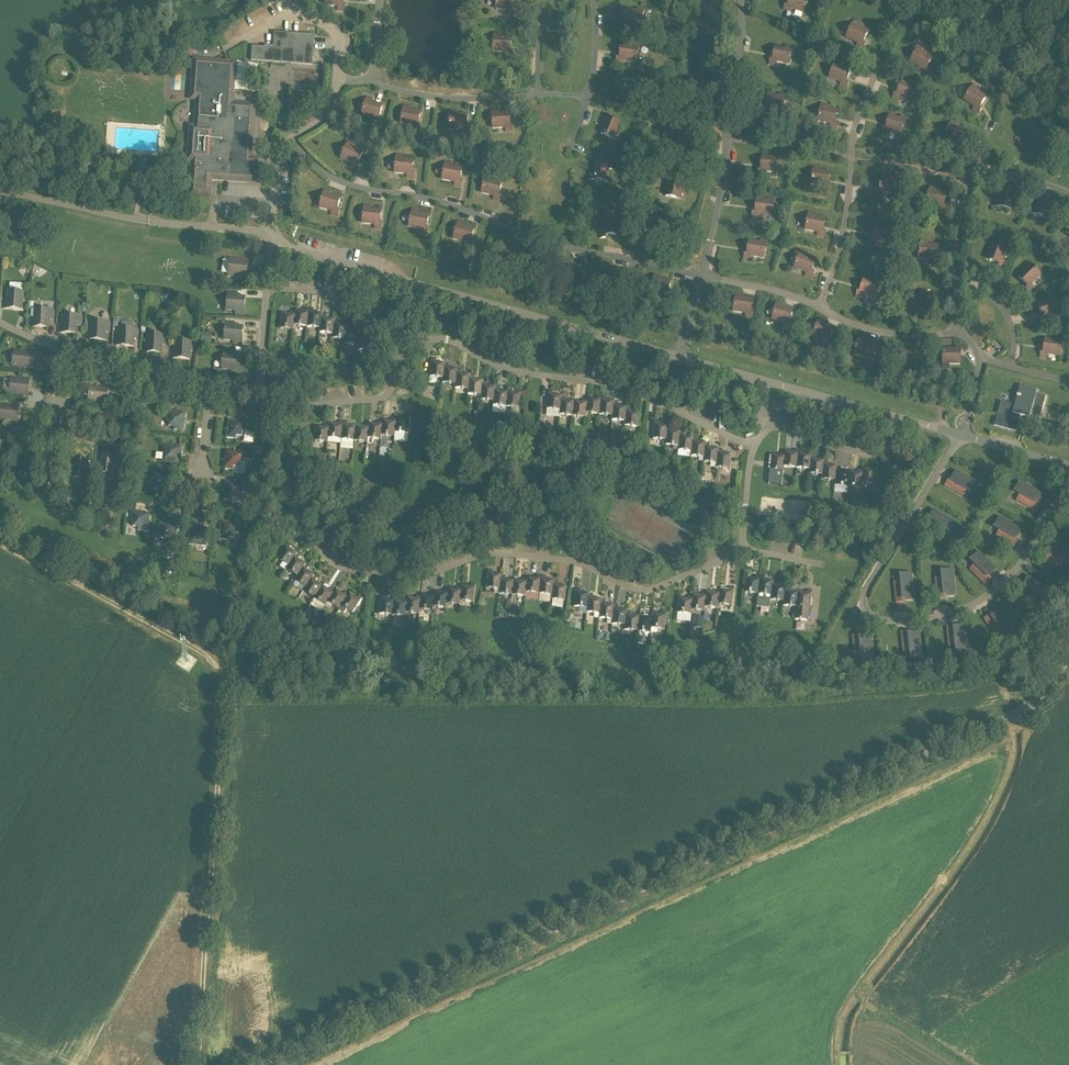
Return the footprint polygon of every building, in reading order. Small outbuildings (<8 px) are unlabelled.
[(325,6),(338,7),(338,11),(345,11),(345,6),(343,6),(343,0),(326,0),(325,6)] [(496,10),(509,11),(509,14),(516,15),(516,9),(513,9),(514,0),(497,0),(496,10)] [(788,6),(785,5),(783,10),(790,13),(791,9),(793,10),(803,14),(808,0),(790,0),(788,6)] [(643,10),(637,9),(637,12),(626,11),(624,23),(621,23),(621,28),(627,29),(628,26),(641,27),(643,10)] [(868,32),(858,28),(859,24),(854,22),(846,38),(858,44),(857,47),(863,50),(865,45),(863,44),(868,32)] [(315,37),(275,34),(274,50),(253,48),(252,62),(313,66),(315,37)] [(511,39),(500,38),(500,35),(494,34),(493,52),(506,53),(505,57),(512,57),(513,52),(510,52),(511,39)] [(639,45),(633,44),(632,48),(622,46),(620,58),(617,58),(616,63),(623,64),(623,61),(636,63),(639,45)] [(793,47),(787,46),(786,50),(775,47),(773,60),(770,59),(769,65),(776,66),(777,62),(789,65),(793,47)] [(932,59),(921,52),(923,49),(917,46),(914,51),(917,52),(910,63),(920,68),(918,71),(923,74),(932,59)] [(251,109),(229,108),(230,91),(233,92),(236,64),(194,61),(191,101),(200,102),(198,128),(190,128),(187,162),(191,162),(189,187),(210,188),(211,177),(226,178),(226,181),(246,183),(251,109)] [(840,67),(841,64),(836,61),(829,78),(841,83),(840,86),(847,89),(849,83),(846,82),(850,71),(840,67)] [(919,85),(913,83),(912,86),(901,83),(897,94),(895,93),(893,98),(899,101),(900,97),(912,102),(919,85)] [(986,98),(977,92),(979,89),(974,85),(964,100),(971,105),(975,107),(973,110),(978,114),(981,110),(979,108),(980,107),(986,98)] [(785,94),(779,94),(778,97),(767,96),(765,108),(763,107),(762,113),(769,114),(769,110),(782,112),(785,94)] [(382,106),(372,103),(373,100),(367,98),(362,116),(374,119),(373,122),(380,124),(382,119),(379,118),(382,106)] [(837,111),(827,109),(827,105),(821,104),(818,122),(829,124),(831,124),(830,128),(837,129),(838,124),(835,123),(837,111)] [(420,113),(409,111),(410,107),(404,106),(401,124),(414,126),(413,130),(420,131),(421,126),(418,125),(420,113)] [(509,114),(498,115),(498,111),(492,111),(493,129),(506,129),(506,132),(513,132),(513,126),(510,126),(509,114)] [(467,116),(456,116),(456,112),(450,112),(449,130),(462,130),(462,134),(469,134),(469,128),(467,128),(467,116)] [(620,124),(610,120),(609,119),(610,117),(605,115),(602,121),(605,122),(601,134),(618,141),(620,135),(616,134),(620,124)] [(907,118),(901,116),(900,120),(889,117),(886,129),(883,128),(882,133),(889,135),(890,132),(902,135),(907,118)] [(965,132),(955,128),(956,124),(951,122),(944,139),(956,144),(955,147),(961,149),(963,144),(961,143),(965,132)] [(690,150),(686,150),(687,139),(675,138),(675,135),(669,135),(668,145),(672,145),(671,155),(689,156),(690,150)] [(363,153),(353,149),(354,145),(349,143),(341,159),(353,164),(352,168),(358,170),(360,165),(358,164),(363,153)] [(779,155),(773,155),(773,158),(762,157),(761,168),(761,170),(758,170),(758,175),(765,176),(765,172),(778,173),(779,155)] [(413,161),(402,160),(403,156),(396,156),(395,174),(408,175),(407,179),(414,179),(415,174),(412,173),(413,161)] [(462,169),(451,167),(451,163),(445,162),(442,180),(455,183),(454,186),(461,187),(462,182),(459,181),(462,169)] [(609,169),(612,170),(613,163),(608,162),(607,165),(595,163),(594,174),(590,174),(589,180),(607,182),(609,169)] [(830,173),(819,171),(820,168),(814,167),(811,185),(824,187),(824,190),(830,191),(831,186),(829,185),(830,173)] [(502,184),(494,182),(491,181),(492,177),(486,176),(482,194),(494,197),(493,200),(500,202),(501,196),(499,196),(502,184)] [(898,177),(892,176),(892,180),(881,179),(880,192),(877,192),(877,197),(884,197),(884,194),(897,195),(898,177)] [(683,182),(670,180),(671,178),(665,177),(664,184),(668,184),(666,197),(683,200),(684,194),(681,193),(683,182)] [(946,194),(935,192),(936,188),(930,187),(926,204),(938,207),(938,211),(944,212),(945,207),(943,206),(946,194)] [(210,200),(210,190),(189,189),(189,199),(210,200)] [(1014,197),(1018,198),(1019,191),(1014,190),(1013,193),(1001,190),(999,201),(995,200),(994,206),(1011,210),(1014,197)] [(340,199),(329,196),(330,192),(325,191),(320,208),(332,212),(331,215),(338,217),(339,212),(337,211),(340,199)] [(774,199),(768,198),(768,202),(757,200),(755,212),(752,212),(752,218),(759,218),(759,215),(772,217),(774,199)] [(1051,207),(1055,208),(1057,202),(1052,200),(1051,202),(1039,198),(1035,209),(1032,207),(1030,213),(1047,219),(1050,210),(1051,207)] [(381,211),(370,210),(371,206),(364,206),(362,224),(375,225),(375,229),(382,230),(382,224),(380,224),(381,211)] [(429,217),(418,215),(419,211),(413,210),(409,227),(422,230),(421,234),(428,235),(429,230),(426,229),(429,217)] [(825,220),(814,218),(815,214),(809,213),(805,230),(818,233),(817,236),(824,238),(825,232),(823,232),(823,230),(825,220)] [(618,225),(622,224),(621,218),(603,219),(604,232),(600,232),(600,239),(606,239),(606,236),(618,236),(618,225)] [(474,230),(463,227),(464,223),(458,222),(454,240),(466,243),(465,246),(472,248),(473,243),(471,242),(474,230)] [(892,226),(886,225),(886,229),(875,227),(872,239),(870,238),(869,244),(875,245),(876,241),(889,244),(892,226)] [(751,260),(751,257),(764,259),(767,241),(760,240),(760,244),(749,242),(747,254),(745,254),(744,259),(751,260)] [(938,260),(936,259),(937,247),(926,245),(927,242),(921,241),(918,259),(931,261),(931,264),(937,265),(938,260)] [(1006,249),(989,242),(987,248),(991,249),(987,260),(998,264),(997,267),(1002,269),(1005,262),(1001,261),(1006,249)] [(815,261),(805,257),(806,254),(800,252),(794,269),(806,273),(805,276),(812,279),(814,273),(811,272),(815,261)] [(248,262),(230,260),(228,277),(246,279),(248,262)] [(1040,276),(1028,262),(1023,267),(1026,269),(1018,277),(1026,286),(1025,288),(1028,292),(1033,287),(1031,285),(1040,276)] [(882,280),(876,278),(874,283),(864,280),(860,292),(858,291),(856,297),(863,299),(864,295),(876,299),(879,289),(882,280)] [(937,295),(926,295),(927,291),(921,290),(920,309),(933,309),(932,313),(939,313),(940,308),(937,307),(937,295)] [(27,293),(9,292),(8,301),(4,301),(4,309),(22,311),(23,302),(26,302),(27,293)] [(245,298),(236,297),(237,294),(228,293),(226,311),(236,312),(235,316),(244,316),(245,298)] [(753,300),(745,299),(742,299),(742,295),(736,294),(734,312),(746,314),(746,317),(752,319),(753,313),(751,313),(753,300)] [(1053,296),(1047,298),(1048,302),(1038,306),(1043,317),(1040,318),(1042,323),(1049,321),(1047,317),(1059,313),(1053,296)] [(793,311),(782,308),(783,304),(777,302),(772,320),(785,323),(784,327),(790,328),(792,323),(789,322),(793,311)] [(296,312),(294,326),(307,328),(309,309),(305,308),(304,313),(296,312)] [(320,329),(322,314),(313,314),(314,309),(309,309),(307,328),(320,329)] [(54,311),(36,310),(35,319),(31,319),(31,327),(49,329),(49,320),(53,320),(54,311)] [(296,312),(291,311),(291,315),(282,314),(280,329),(294,331),(294,326),(296,312)] [(334,320),(326,319),(326,315),(322,314),(320,329),(320,333),(333,335),(334,320)] [(77,326),(81,327),(82,317),(64,316),(63,325),(59,325),(59,334),(77,335),(77,326)] [(834,330),(824,325),(826,322),(820,319),(813,335),(824,341),(823,344),(829,347),(831,342),(829,341),(834,330)] [(347,326),(338,325),(339,321),(334,320),(333,335),(332,339),(345,341),(347,326)] [(243,327),(234,327),(235,323),(226,322),(224,341),(234,341),(233,345),(242,346),(243,327)] [(106,332),(110,333),(110,324),(103,323),(92,323),(91,332),(87,331),(87,340),(105,341),(106,332)] [(347,326),(345,341),(345,345),(358,347),(360,332),(351,331),(351,326),(347,326)] [(139,330),(120,329),(120,338),(116,338),(115,346),(133,348),(134,339),(138,339),(139,330)] [(360,332),(358,347),(358,351),(371,352),(373,337),(364,337),(364,332),(360,332)] [(213,334),(202,334),(202,344),(205,344),(209,344),(209,342),(213,342),(213,334)] [(167,336),(149,335),(148,344),(144,344),(143,353),(161,354),(162,345),(166,345),(167,336)] [(874,345),(864,342),(865,339),(859,337),(854,354),(867,358),(866,361),(872,363),(874,358),(871,357),(874,345)] [(1062,339),(1056,338),(1056,342),(1045,340),(1043,352),(1041,352),(1040,358),(1047,359),(1047,355),(1060,357),(1062,339)] [(195,343),(177,341),(176,351),(172,350),(171,359),(190,360),(190,351),(194,352),(195,343)] [(918,352),(907,351),(907,348),(901,347),(900,365),(913,366),(913,370),(919,370),(920,364),(917,364),(918,352)] [(960,352),(963,352),(963,347),(956,347),(956,350),(943,350),(943,368),(949,368),(949,365),(960,365),(960,352)] [(33,354),(14,352),(12,366),(32,368),(33,354)] [(241,357),(232,356),(232,352),(223,352),(222,370),(231,371),(231,375),(240,375),(241,357)] [(445,364),(436,363),(436,359),(432,359),(430,378),(443,379),(445,364)] [(457,370),(449,369),(449,365),(445,364),(443,379),(443,384),(456,385),(457,370)] [(468,391),(470,376),(461,375),(462,370),(457,370),(456,385),(455,389),(468,391)] [(483,381),(474,380),(474,376),(470,376),(468,391),(468,395),(481,396),(483,381)] [(31,381),(11,379),(9,394),(29,396),(31,381)] [(495,387),(486,386),(487,382),(483,381),(481,396),(481,401),(494,402),(495,387)] [(109,389),(90,387),(88,402),(108,404),(109,389)] [(506,408),(508,393),(499,392),(500,388),(495,387),(494,402),(493,406),(506,408)] [(1046,397),(1036,394),(1037,391),(1020,387),(1018,396),(1017,396),(1017,397),(1021,398),(1019,407),(1001,402),(996,423),(1017,429),(1021,417),(1029,419),(1028,421),(1039,423),(1046,397)] [(522,390),(517,389),(517,394),(508,393),(506,408),(520,409),(522,390)] [(549,390),(547,410),(560,411),(562,396),(553,395),(553,391),(549,390)] [(601,396),(597,395),(597,400),(588,399),(586,414),(599,415),(601,396)] [(573,417),(574,402),(566,401),(566,397),(562,396),(560,411),(560,416),(573,417)] [(612,417),(614,402),(605,401),(606,396),(601,396),(599,415),(612,417)] [(586,418),(586,414),(588,399),(584,399),(583,403),(574,402),(573,417),(586,418)] [(625,422),(627,407),(618,406),(618,402),(614,402),(612,417),(612,421),(625,422)] [(0,405),(0,420),(17,422),(19,407),(0,405)] [(640,413),(631,412),(631,408),(627,407),(625,422),(625,427),(638,428),(640,413)] [(186,414),(168,412),(167,422),(170,422),(169,427),(175,428),(174,431),(184,432),(186,414)] [(410,416),(406,415),(405,419),(397,418),(395,433),(408,434),(410,416)] [(397,418),(392,418),(392,422),(383,421),(381,436),(395,437),(395,433),(397,418)] [(668,426),(659,425),(659,421),(655,420),(654,440),(666,441),(668,426)] [(246,423),(229,421),(227,439),(236,439),(236,437),(242,437),(243,432),(245,432),(246,423)] [(343,421),(339,421),(339,425),(330,424),(328,439),(341,440),(343,421)] [(356,427),(347,426),(348,422),(343,421),(341,440),(354,442),(356,427)] [(383,421),(379,421),(378,425),(369,424),(368,439),(381,440),(381,436),(383,421)] [(330,424),(325,424),(325,428),(316,427),(314,442),(328,444),(328,439),(330,424)] [(369,424),(365,424),(365,428),(356,427),(354,442),(367,443),(368,439),(369,424)] [(680,432),(672,431),(672,427),(668,426),(666,441),(666,442),(666,445),(679,447),(680,432)] [(547,436),(549,430),(543,427),(540,433),(547,436)] [(691,453),(693,438),(684,437),(685,432),(680,432),(679,447),(678,451),(691,453)] [(279,448),(280,442),(273,441),(274,439),(267,438),(266,447),(273,448),(279,448)] [(697,442),(697,438),(693,438),(691,453),(691,457),(704,458),(706,443),(697,442)] [(717,464),(718,449),(710,448),(710,444),(706,443),(704,458),(704,463),(717,464)] [(182,447),(164,445),(162,463),(171,464),(177,464),(180,465),(182,447)] [(731,455),(722,454),(723,450),(718,449),(717,464),(716,468),(730,470),(731,455)] [(797,469),(799,450),(795,449),(794,453),(785,453),(784,468),(797,469)] [(810,470),(811,455),(803,455),(803,450),(799,450),(797,469),(810,470)] [(239,463),(242,463),(243,461),(243,454),(226,452),(224,470),(233,471),(234,468),(239,468),(239,463)] [(783,472),(784,468),(785,453),(781,452),(781,456),(771,456),(770,471),(783,472)] [(116,455),(101,454),(99,474),(114,475),(116,455)] [(255,462),(255,455),(243,454),(243,461),(255,462)] [(822,476),(824,461),(815,460),(816,456),(811,455),(810,470),(809,475),(822,476)] [(88,461),(74,459),(72,479),(86,481),(88,461)] [(835,482),(837,467),(828,466),(828,462),(824,461),(822,476),(822,480),(835,482)] [(877,466),(872,466),(872,471),(863,469),(861,484),(875,486),(877,466)] [(848,487),(849,473),(841,472),(841,467),(837,467),(835,482),(835,486),(848,487)] [(863,469),(859,469),(858,474),(849,473),(848,487),(861,489),(861,484),(863,469)] [(979,484),(956,471),(956,472),(953,478),(954,479),(953,481),(949,479),(945,486),(963,497),(967,490),(972,493),(977,484),(978,485),(979,484)] [(170,477),(153,475),(152,484),(154,484),(154,490),(159,490),(159,493),(168,494),(170,477)] [(1035,512),(1039,504),(1035,502),(1036,500),(1038,501),(1042,494),(1042,495),(1043,494),(1020,481),(1020,482),(1021,482),(1016,491),(1020,494),(1016,501),(1035,512)] [(243,485),(226,483),(224,500),(233,501),(234,499),(239,499),(239,494),(242,494),(243,485)] [(129,502),(129,510),(137,510),(137,502),(129,502)] [(11,506),(9,516),(19,519),(22,508),(11,506)] [(956,523),(933,510),(933,511),(930,517),(932,518),(930,520),(926,518),(922,525),(940,536),(945,529),(949,532),(954,523),(956,524),(956,523)] [(150,515),(132,513),(131,522),(134,522),(134,528),(139,528),(139,531),(148,532),(150,515)] [(996,537),(1014,548),(1019,540),(1015,537),(1016,535),(1018,536),(1022,530),(1000,517),(999,517),(1001,518),(995,527),(1000,530),(996,537)] [(239,524),(221,522),(220,540),(229,541),(229,538),(234,539),(235,533),(238,534),(239,524)] [(177,526),(160,525),(159,534),(162,534),(161,540),(167,540),(166,543),(176,544),(177,526)] [(204,539),(207,539),(208,530),(191,528),(189,545),(198,546),(199,543),(204,544),(204,539)] [(1068,561),(1068,551),(1052,541),(1052,542),(1049,548),(1050,549),(1049,551),(1045,549),(1041,557),(1059,568),(1064,560),(1068,563),(1068,561)] [(297,554),(290,549),(292,545),(288,543),(277,559),(289,566),(297,554)] [(991,575),(996,570),(997,570),(979,551),(978,552),(979,553),(972,560),(975,564),(970,570),(985,585),(991,579),(988,575),(990,573),(991,575)] [(298,560),(301,556),(297,554),(289,566),(286,570),(297,577),(306,565),(298,560)] [(306,588),(314,576),(307,571),(309,567),(306,565),(297,577),(295,581),(306,588)] [(956,595),(954,569),(953,569),(953,571),(943,572),(943,577),(935,578),(937,599),(946,598),(946,594),(948,593),(948,596),(955,595),(956,595)] [(501,576),(492,575),(493,570),(488,570),(486,589),(500,590),(501,576)] [(902,581),(894,582),(896,603),(905,603),(904,598),(907,598),(907,600),(914,599),(914,600),(915,600),(912,573),(911,573),(912,575),(901,576),(902,581)] [(541,575),(537,575),(536,580),(527,579),(526,593),(539,595),(541,575)] [(541,575),(539,595),(552,596),(554,581),(545,580),(545,576),(541,575)] [(760,576),(756,575),(755,580),(746,579),(745,593),(758,595),(760,576)] [(323,587),(315,582),(318,578),(314,576),(306,588),(303,592),(314,599),(323,587)] [(514,582),(505,580),(505,576),(501,576),(500,590),(499,595),(512,596),(514,582)] [(760,576),(758,595),(771,596),(773,582),(764,581),(764,576),(760,576)] [(514,582),(512,596),(525,598),(526,593),(527,579),(523,578),(522,583),(514,582)] [(566,587),(557,586),(558,582),(554,581),(552,596),(552,600),(563,602),(565,602),(566,587)] [(773,582),(771,596),(771,601),(784,602),(785,587),(776,586),(777,582),(773,582)] [(462,587),(460,602),(474,603),(476,584),(471,583),(471,588),(462,587)] [(448,590),(447,604),(460,606),(460,602),(462,587),(457,586),(457,591),(448,590)] [(323,587),(314,599),(325,607),(328,603),(336,591),(332,588),(330,592),(323,587)] [(734,587),(729,587),(729,591),(720,590),(718,605),(732,606),(734,587)] [(785,587),(784,602),(783,607),(796,608),(798,593),(789,592),(789,588),(785,587)] [(589,594),(580,593),(580,589),(576,588),(574,607),(587,609),(589,594)] [(448,590),(444,589),(444,594),(435,593),(433,607),(446,609),(447,604),(448,590)] [(706,593),(705,608),(718,609),(718,605),(720,590),(716,590),(715,594),(706,593)] [(798,593),(796,608),(795,620),(808,621),(810,610),(812,590),(807,590),(807,594),(798,593)] [(336,591),(328,603),(339,610),(341,607),(349,594),(346,592),(343,595),(336,591)] [(435,593),(430,592),(430,597),(421,596),(419,610),(433,612),(433,607),(435,593)] [(704,612),(705,608),(706,593),(702,593),(702,597),(693,596),(691,611),(704,612)] [(363,598),(359,595),(357,599),(349,594),(341,607),(353,614),(363,598)] [(589,594),(587,609),(587,613),(600,615),(601,600),(593,599),(593,594),(589,594)] [(417,595),(416,599),(408,599),(406,613),(419,615),(419,610),(421,596),(417,595)] [(392,616),(394,602),(385,601),(386,596),(381,596),(379,615),(392,616)] [(693,596),(689,596),(688,600),(679,599),(677,614),(691,615),(691,611),(693,596)] [(408,599),(403,598),(403,603),(394,602),(392,616),(405,618),(406,613),(408,599)] [(614,606),(605,605),(606,600),(601,600),(600,615),(599,619),(612,620),(614,606)] [(627,611),(618,610),(618,606),(614,606),(612,620),(612,625),(625,626),(627,611)] [(1016,630),(1001,609),(1000,610),(994,614),(996,616),(994,618),(991,614),(984,619),(997,637),(1003,632),(1006,636),(1015,630),(1015,631),(1016,630)] [(627,611),(625,626),(625,631),(638,632),(639,617),(630,616),(631,612),(627,611)] [(653,614),(651,629),(665,630),(667,611),(662,611),(662,615),(653,614)] [(639,617),(638,632),(651,633),(651,629),(653,614),(648,614),(648,618),(639,617)] [(695,616),(694,627),(703,628),(704,617),(695,616)] [(955,624),(946,625),(949,647),(957,646),(958,651),(968,650),(968,651),(969,651),(966,625),(965,625),(965,626),(958,627),(958,629),(956,629),(955,624)] [(923,658),(920,632),(920,633),(913,634),(913,636),(910,636),(910,631),(901,632),(903,654),(912,653),(912,658),(922,657),(922,659),(923,658)] [(874,662),(872,636),(871,636),(864,637),(864,639),(861,639),(861,635),(852,636),(854,657),(863,656),(863,661),(873,660),(874,662)]
